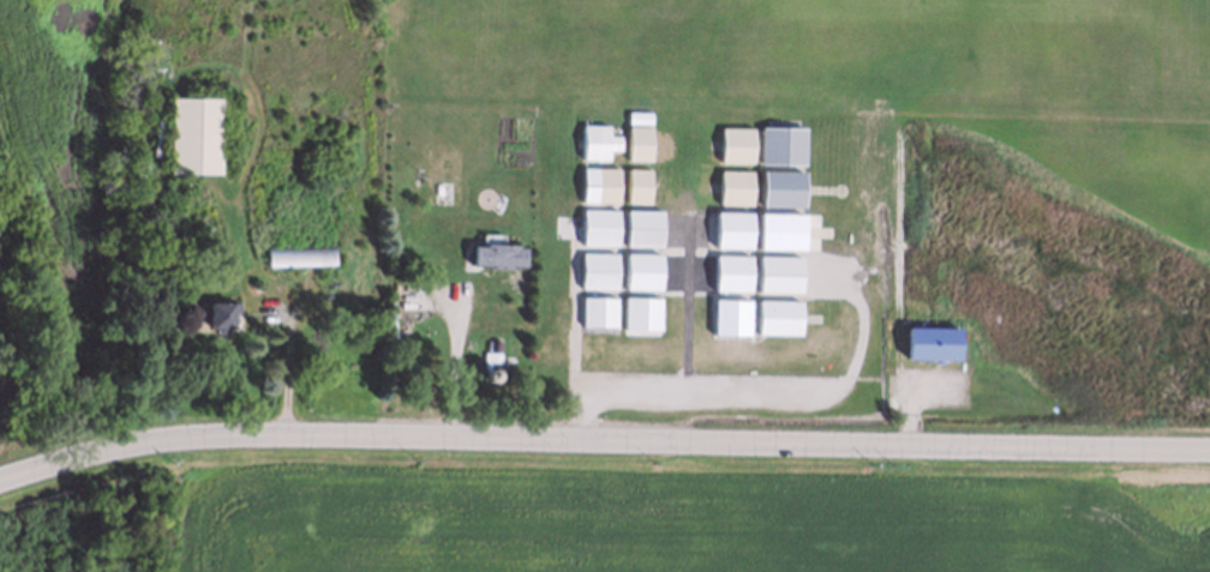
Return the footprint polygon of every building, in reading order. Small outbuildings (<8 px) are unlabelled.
[(173,101),(170,175),(221,176),(223,102),(173,101)] [(624,110),(647,112),(647,124),(624,122),(624,110)] [(606,158),(580,157),(581,125),(609,126),(607,136),(618,137),(617,151),(606,151),(606,158)] [(715,159),(715,127),(753,128),(751,161),(715,159)] [(756,127),(804,127),(804,162),(756,161),(756,127)] [(624,159),(625,130),(652,130),(652,161),(624,159)] [(586,199),(587,169),(613,169),(613,200),(586,199)] [(623,200),(623,170),(649,170),(649,201),(623,200)] [(712,203),(713,171),(750,173),(749,204),(712,203)] [(762,203),(762,171),(799,171),(798,204),(762,203)] [(577,242),(579,211),(615,211),(613,243),(577,242)] [(623,242),(623,211),(660,211),(659,243),(623,242)] [(713,245),(713,212),(750,213),(749,246),(713,245)] [(756,213),(804,215),(804,248),(756,248),(756,213)] [(268,265),(269,245),(283,245),(283,235),(316,236),(316,245),(335,246),(334,266),(268,265)] [(471,246),(520,247),(520,270),(471,269),(471,246)] [(576,284),(577,252),(613,253),(613,284),(576,284)] [(623,285),(623,253),(660,254),(659,287),(623,285)] [(709,254),(709,290),(745,291),(747,255),(709,254)] [(756,257),(804,258),(804,291),(756,290),(756,257)] [(575,325),(576,294),(613,294),(612,326),(575,325)] [(621,327),(622,295),(659,296),(658,329),(621,327)] [(755,300),(798,300),(797,335),(755,333),(755,300)] [(227,333),(218,333),(218,327),(211,327),(211,301),(241,302),(240,313),(233,313),(233,326),(227,326),(227,333)] [(723,301),(747,301),(745,333),(721,333),(723,301)] [(910,330),(909,361),(959,363),(959,331),(910,330)] [(490,336),(499,336),(498,347),(490,347),(490,336)] [(481,348),(498,348),(498,362),(481,362),(481,348)] [(489,367),(491,367),(493,371),(495,373),(493,378),(490,379),(486,379),(483,377),(481,373),(484,368),(489,367)]
